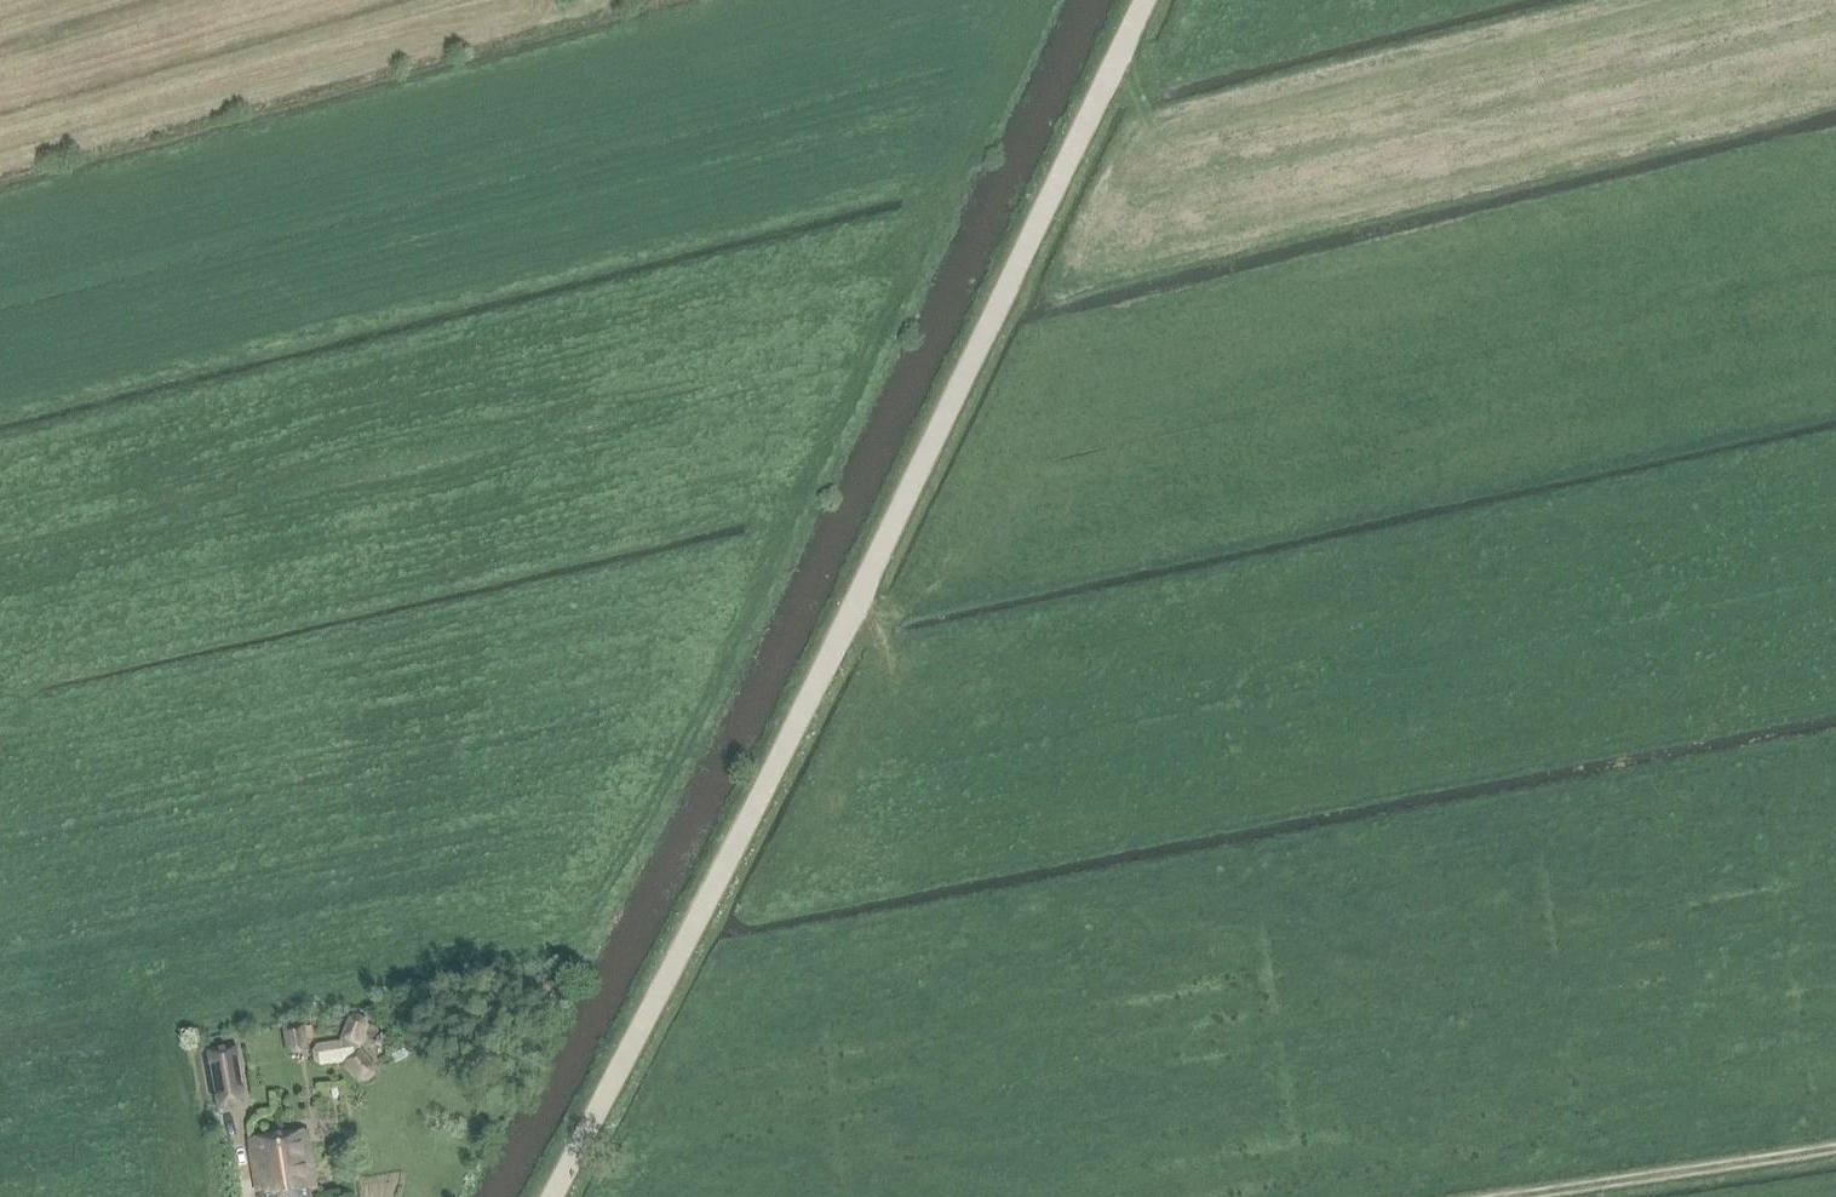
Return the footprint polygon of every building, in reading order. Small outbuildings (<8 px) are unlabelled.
[(313,1052),(316,1062),(321,1066),(344,1062),(346,1065),(364,1053),(362,1051),(370,1029),(350,1022),(343,1042),(318,1046),(313,1052)] [(306,1049),(304,1028),(284,1030),(287,1052),(291,1051),(291,1057),(303,1056),(302,1050),(306,1049)] [(217,1111),(248,1105),(237,1046),(206,1052),(217,1111)] [(317,1191),(307,1133),(251,1142),(259,1194),(263,1193),(263,1196),(312,1196),(311,1191),(317,1191)]
